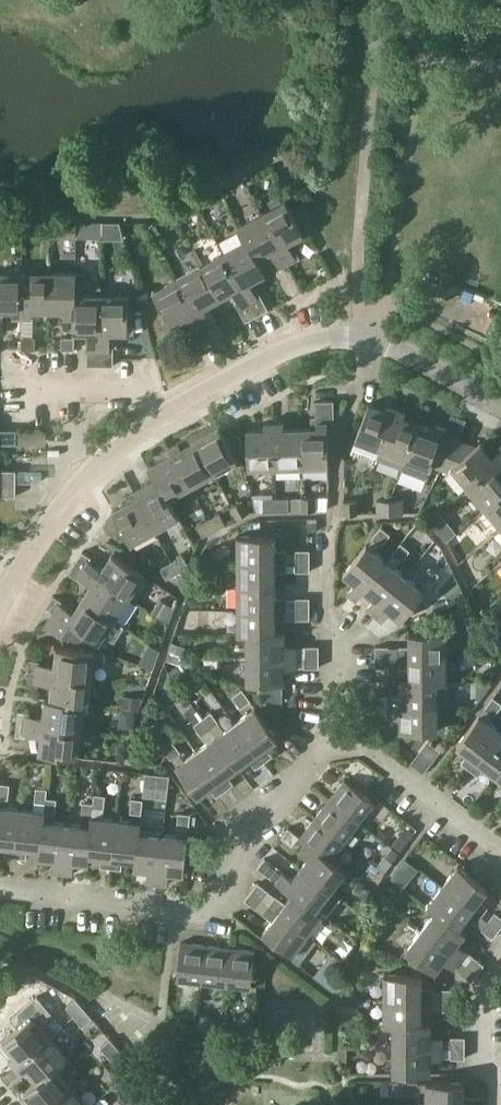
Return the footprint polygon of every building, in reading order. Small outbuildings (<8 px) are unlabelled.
[(286,199),(262,212),(290,263),(301,257),(296,248),(293,248),(289,242),(304,233),(286,199)] [(278,269),(290,263),(262,212),(237,226),(245,240),(246,240),(257,259),(258,258),(271,251),(274,257),(273,261),(278,269)] [(60,237),(61,221),(50,221),(50,237),(60,237)] [(245,240),(224,252),(258,314),(269,308),(258,288),(255,287),(251,281),(266,273),(258,258),(257,259),(246,240),(245,240)] [(224,252),(200,265),(219,299),(233,291),(237,297),(236,301),(246,321),(258,314),(224,252)] [(205,306),(219,299),(200,265),(178,277),(212,339),(223,333),(212,313),(208,311),(205,306)] [(22,316),(23,271),(0,271),(0,309),(12,309),(12,316),(22,316)] [(32,309),(49,309),(49,271),(23,271),(22,316),(32,316),(32,309)] [(76,271),(49,271),(49,309),(65,309),(65,316),(73,316),(75,316),(75,282),(76,282),(76,271)] [(212,339),(178,277),(153,290),(172,324),(188,316),(190,321),(189,325),(201,346),(212,339)] [(101,282),(76,282),(75,282),(75,316),(73,316),(73,332),(91,332),(91,338),(88,340),(88,364),(100,364),(101,293),(101,282)] [(129,293),(101,293),(100,364),(114,364),(114,341),(111,338),(111,332),(129,332),(129,293)] [(35,349),(35,336),(22,336),(22,349),(35,349)] [(75,336),(62,336),(62,349),(75,349),(75,336)] [(317,427),(301,427),(302,466),(329,466),(328,422),(334,422),(334,400),(317,400),(317,427)] [(369,403),(356,439),(351,452),(377,462),(379,458),(378,458),(381,449),(397,407),(388,403),(386,410),(369,403)] [(378,458),(379,458),(402,468),(406,458),(420,422),(404,416),(406,410),(397,407),(381,449),(378,458)] [(210,432),(197,439),(214,472),(238,460),(217,421),(207,426),(210,432)] [(301,427),(284,428),(284,421),(274,422),(276,467),(302,466),(301,427)] [(248,467),(276,467),(274,422),(264,422),(264,428),(247,429),(248,467)] [(446,433),(448,426),(438,422),(436,428),(420,422),(406,458),(402,468),(401,469),(428,479),(433,466),(441,469),(445,462),(459,438),(446,433)] [(0,428),(0,442),(17,442),(17,428),(0,428)] [(453,465),(469,486),(500,460),(500,444),(497,447),(497,450),(492,454),(482,441),(477,445),(459,438),(445,462),(453,465)] [(179,442),(171,446),(191,485),(214,472),(197,439),(182,447),(179,442)] [(168,497),(191,485),(171,446),(161,451),(164,456),(149,464),(156,478),(159,484),(167,498),(168,497)] [(486,506),(500,494),(500,460),(469,486),(486,506)] [(17,481),(17,469),(0,468),(0,481),(17,481)] [(143,486),(134,491),(156,530),(179,518),(168,497),(167,498),(159,484),(156,478),(143,485),(143,486)] [(17,495),(17,481),(0,481),(0,495),(17,495)] [(121,540),(127,536),(131,543),(156,530),(134,491),(126,495),(129,500),(113,509),(114,511),(103,524),(108,531),(121,540)] [(500,525),(500,494),(486,506),(500,525)] [(316,496),(303,496),(303,510),(316,509),(316,496)] [(264,510),(278,510),(277,497),(264,497),(264,510)] [(290,497),(277,497),(278,510),(290,510),(290,497)] [(378,512),(391,511),(391,498),(378,499),(378,512)] [(403,498),(391,498),(391,511),(404,511),(403,498)] [(243,499),(232,505),(238,517),(249,511),(243,499)] [(345,500),(345,513),(358,512),(358,499),(345,500)] [(221,511),(209,518),(215,529),(227,523),(221,511)] [(429,521),(435,527),(445,518),(439,511),(429,521)] [(204,536),(215,529),(209,518),(197,524),(204,536)] [(394,536),(382,526),(373,537),(385,547),(394,536)] [(275,535),(238,535),(238,560),(287,560),(287,550),(275,550),(275,535)] [(411,548),(402,541),(393,552),(402,559),(411,548)] [(367,544),(344,573),(355,583),(348,591),(357,599),(364,590),(363,589),(387,560),(367,544)] [(296,550),(296,561),(310,561),(310,550),(296,550)] [(83,551),(76,562),(87,569),(92,573),(129,597),(144,574),(112,553),(103,568),(92,561),(91,556),(84,551),(83,551)] [(184,554),(172,561),(178,572),(190,566),(184,554)] [(287,560),(238,560),(238,584),(275,584),(275,571),(287,571),(287,560)] [(387,560),(363,589),(364,590),(374,598),(366,607),(375,613),(405,575),(387,560)] [(178,572),(172,561),(161,567),(167,578),(178,572)] [(296,561),(296,571),(310,571),(310,561),(296,561)] [(76,562),(68,572),(76,578),(81,577),(87,569),(76,562)] [(440,572),(431,565),(422,576),(431,583),(440,572)] [(87,569),(81,577),(87,581),(92,584),(83,598),(115,619),(129,597),(92,573),(87,569)] [(405,575),(375,613),(383,620),(390,611),(402,620),(425,591),(405,575)] [(275,584),(238,584),(238,608),(287,608),(287,598),(275,598),(275,584)] [(54,611),(44,626),(82,641),(87,634),(100,642),(104,635),(114,641),(124,625),(115,619),(83,598),(74,612),(63,605),(62,600),(54,594),(46,606),(47,607),(54,611)] [(310,598),(296,598),(296,608),(310,608),(310,598)] [(161,599),(154,611),(166,619),(171,605),(161,599)] [(287,608),(238,608),(238,634),(248,634),(248,632),(275,632),(275,631),(275,619),(287,619),(287,608)] [(310,608),(296,608),(296,619),(310,619),(310,608)] [(275,632),(248,632),(248,634),(248,657),(296,656),(296,646),(285,646),(285,631),(275,631),(275,632)] [(410,646),(398,646),(398,657),(447,657),(447,632),(410,632),(410,646)] [(172,641),(169,650),(183,654),(186,646),(172,641)] [(305,646),(305,657),(319,657),(319,646),(305,646)] [(390,646),(376,646),(376,657),(390,657),(390,646)] [(42,663),(41,673),(48,673),(92,678),(95,651),(57,647),(55,665),(49,664),(42,663)] [(296,656),(248,657),(248,682),(259,682),(260,693),(276,701),(282,700),(282,682),(285,682),(285,667),(296,667),(296,656)] [(305,657),(305,667),(319,667),(319,657),(305,657)] [(390,657),(376,657),(376,668),(390,668),(390,657)] [(447,657),(398,657),(398,668),(410,668),(410,680),(410,681),(438,681),(438,682),(447,682),(447,657)] [(30,658),(28,671),(41,673),(42,663),(39,660),(30,658)] [(28,671),(27,684),(36,685),(40,682),(53,684),(51,698),(84,702),(83,705),(89,705),(92,678),(48,673),(41,673),(28,671)] [(389,694),(389,705),(438,705),(438,682),(438,681),(410,681),(410,680),(401,680),(401,694),(389,694)] [(243,687),(233,694),(241,705),(251,698),(243,687)] [(367,694),(367,705),(381,705),(381,694),(367,694)] [(123,707),(135,708),(139,708),(140,697),(123,696),(123,707)] [(494,696),(486,707),(495,714),(500,706),(500,702),(494,696)] [(31,714),(30,724),(36,725),(81,729),(83,705),(84,702),(51,698),(51,699),(46,698),(44,716),(38,715),(31,714)] [(194,705),(186,710),(194,722),(202,716),(194,705)] [(367,705),(367,716),(381,716),(381,705),(367,705)] [(438,705),(389,705),(389,716),(401,716),(401,730),(438,730),(438,705)] [(256,707),(236,722),(264,762),(273,755),(266,746),(278,737),(256,707)] [(18,710),(17,723),(30,724),(31,714),(28,711),(18,710)] [(211,710),(203,715),(211,727),(220,721),(211,710)] [(471,767),(500,729),(480,714),(458,743),(469,752),(462,761),(471,767)] [(203,734),(211,727),(203,715),(202,716),(194,722),(203,734)] [(236,722),(216,736),(238,766),(249,758),(256,768),(264,762),(236,722)] [(17,723),(16,735),(25,737),(29,734),(30,724),(17,723)] [(30,724),(29,734),(35,734),(42,735),(40,753),(78,757),(81,729),(36,725),(30,724)] [(500,729),(471,767),(479,774),(486,765),(497,774),(500,768),(500,730),(500,729)] [(216,736),(197,750),(225,790),(234,783),(227,774),(238,766),(216,736)] [(180,749),(172,738),(163,745),(171,757),(180,749)] [(197,750),(176,765),(198,795),(210,787),(217,796),(225,790),(197,750)] [(345,779),(329,799),(359,822),(374,801),(345,779)] [(0,782),(0,795),(9,796),(11,783),(0,782)] [(37,787),(35,801),(46,802),(47,797),(47,798),(48,788),(37,787)] [(95,794),(94,803),(94,808),(104,809),(106,795),(95,794)] [(45,811),(46,811),(55,812),(57,799),(47,798),(47,797),(46,802),(45,811)] [(142,812),(143,807),(144,798),(134,797),(132,811),(142,812)] [(329,799),(315,818),(345,841),(359,822),(329,799)] [(68,823),(62,871),(73,872),(74,861),(89,863),(90,853),(88,853),(93,816),(94,808),(94,803),(84,802),(82,824),(68,823)] [(7,844),(5,855),(16,857),(21,808),(0,806),(0,843),(7,844)] [(21,808),(16,857),(25,858),(26,846),(40,848),(41,848),(44,820),(45,820),(46,811),(45,811),(21,808)] [(179,813),(177,826),(189,828),(191,814),(179,813)] [(93,816),(88,853),(90,853),(102,855),(101,866),(111,868),(116,819),(93,816)] [(315,818),(300,837),(306,842),(330,860),(332,858),(345,841),(315,818)] [(116,819),(111,868),(122,869),(123,857),(135,859),(136,859),(139,831),(140,822),(116,819)] [(40,848),(39,857),(53,859),(52,870),(62,871),(68,823),(45,820),(44,820),(41,848),(40,848)] [(135,859),(134,868),(149,869),(147,881),(158,882),(163,834),(164,824),(140,822),(139,831),(136,859),(135,859)] [(289,827),(281,837),(293,845),(296,840),(299,836),(300,836),(289,827)] [(409,840),(400,833),(392,844),(401,851),(409,840)] [(163,834),(158,882),(169,883),(170,872),(184,873),(188,836),(163,834)] [(299,836),(296,840),(303,845),(306,842),(300,837),(299,836)] [(303,845),(300,850),(309,857),(301,868),(331,891),(347,869),(332,858),(330,860),(306,842),(303,845)] [(385,855),(377,865),(384,871),(387,868),(392,861),(385,855)] [(269,874),(277,864),(266,856),(259,866),(266,871),(269,874)] [(460,865),(444,885),(482,914),(488,905),(480,898),(488,887),(460,865)] [(283,871),(276,881),(293,893),(293,892),(316,910),(317,909),(323,913),(328,916),(340,898),(330,891),(331,891),(301,868),(293,878),(283,871)] [(369,877),(364,884),(374,891),(379,884),(369,877)] [(258,882),(252,891),(263,899),(269,891),(258,882)] [(393,894),(398,886),(394,884),(389,891),(393,894)] [(429,905),(436,910),(436,909),(459,927),(460,925),(467,916),(476,922),(482,914),(444,885),(429,905)] [(252,891),(245,899),(256,908),(263,899),(252,891)] [(276,896),(270,905),(308,934),(322,915),(323,913),(317,909),(316,910),(293,892),(293,893),(285,903),(276,896)] [(270,905),(263,913),(272,920),(264,931),(293,954),(308,934),(270,905)] [(436,910),(422,928),(460,957),(467,949),(458,943),(466,932),(467,931),(460,925),(459,927),(436,909),(436,910)] [(490,919),(500,928),(500,927),(500,915),(496,911),(490,919)] [(494,936),(500,928),(490,919),(483,928),(494,936)] [(454,966),(460,957),(422,928),(407,948),(436,970),(445,960),(454,966)] [(181,942),(177,978),(202,981),(206,944),(181,942)] [(206,944),(202,981),(226,984),(230,947),(206,944)] [(230,947),(226,984),(251,987),(255,950),(230,947)] [(331,952),(323,963),(341,976),(346,963),(331,952)] [(474,955),(467,963),(478,971),(485,963),(478,958),(474,955)] [(472,980),(478,971),(467,963),(461,972),(466,976),(472,980)] [(386,973),(386,998),(434,998),(435,988),(423,988),(422,973),(386,973)] [(443,987),(443,999),(457,999),(457,988),(443,987)] [(67,1005),(75,1014),(84,1006),(77,997),(67,1005)] [(435,1009),(434,998),(386,998),(386,1022),(386,1023),(395,1023),(395,1022),(422,1022),(422,1021),(423,1009),(435,1009)] [(342,999),(342,1008),(359,1008),(360,999),(342,999)] [(457,1009),(457,999),(443,999),(443,1009),(457,1009)] [(84,1006),(75,1014),(76,1016),(84,1025),(94,1017),(84,1006)] [(342,1013),(341,1023),(359,1024),(359,1013),(342,1013)] [(16,1064),(50,1035),(33,1014),(3,1040),(14,1053),(10,1057),(16,1064)] [(395,1022),(395,1023),(395,1045),(442,1045),(443,1036),(432,1035),(432,1021),(422,1021),(422,1022),(395,1022)] [(55,1065),(56,1066),(68,1056),(50,1035),(16,1064),(23,1071),(27,1068),(37,1080),(55,1065)] [(452,1035),(452,1046),(465,1046),(465,1036),(452,1035)] [(102,1046),(109,1054),(119,1046),(112,1038),(102,1046)] [(443,1056),(442,1045),(395,1045),(395,1071),(432,1071),(432,1056),(443,1056)] [(129,1057),(119,1046),(109,1054),(119,1065),(129,1057)] [(465,1046),(452,1046),(451,1057),(466,1057),(465,1046)] [(72,1085),(56,1066),(55,1065),(37,1080),(25,1090),(36,1103),(34,1104),(49,1104),(72,1085)] [(418,1080),(404,1080),(404,1092),(418,1092),(418,1080)] [(427,1104),(475,1104),(475,1095),(464,1095),(465,1080),(427,1080),(427,1104)] [(49,1104),(89,1104),(72,1085),(49,1104)] [(126,1104),(131,1104),(138,1099),(130,1090),(121,1098),(126,1104)]
